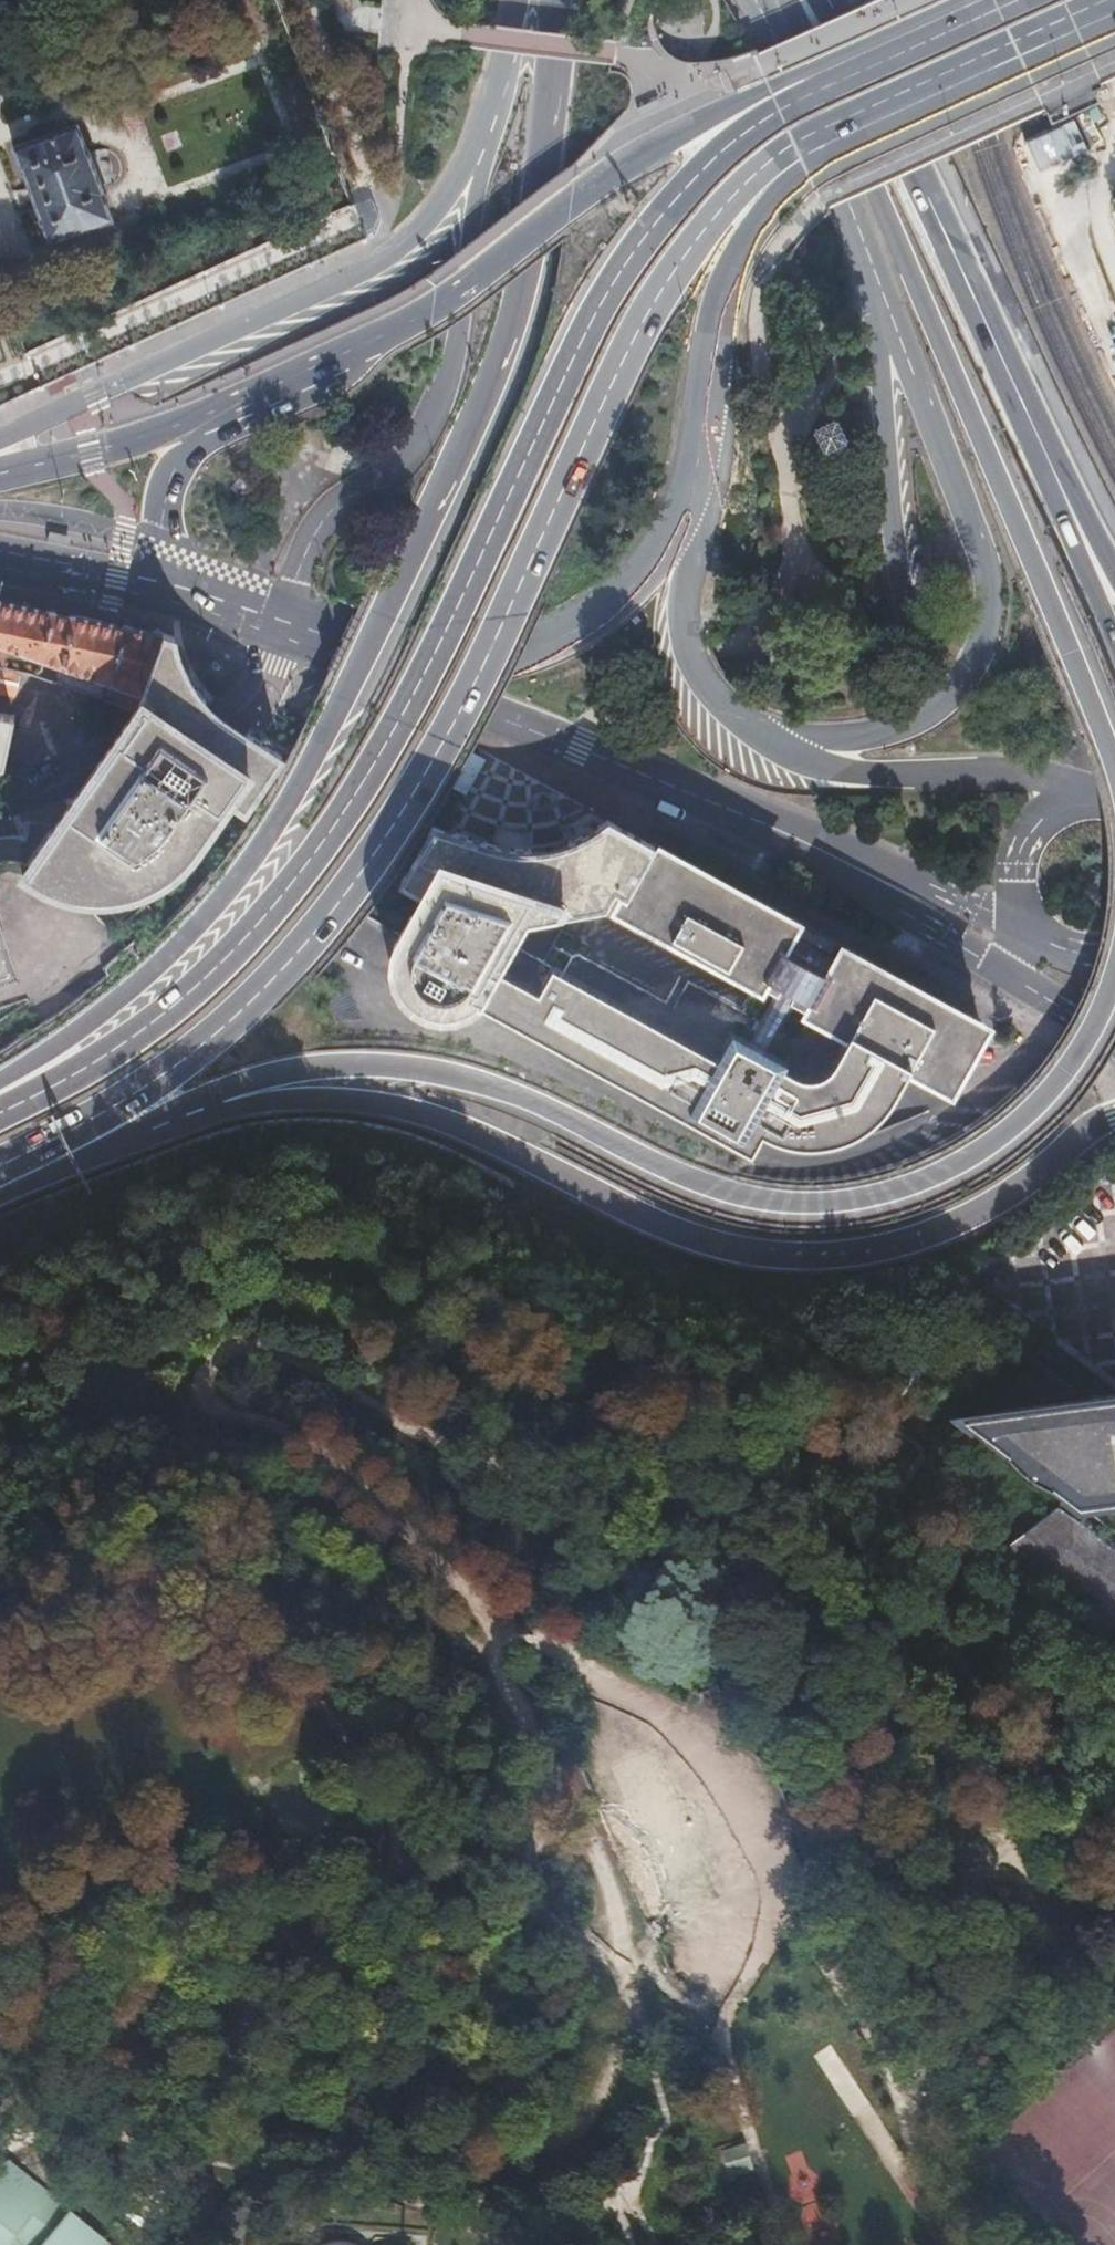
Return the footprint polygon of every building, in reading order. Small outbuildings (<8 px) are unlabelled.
[(1018,142),(1031,173),(1097,147),(1084,115),(1018,142)] [(108,216),(74,122),(11,145),(19,167),(22,166),(40,215),(37,216),(45,238),(108,216)] [(6,601),(0,622),(0,666),(24,672),(34,674),(44,659),(51,661),(60,663),(62,683),(136,708),(176,633),(62,612),(43,608),(14,602),(6,601)] [(176,633),(136,708),(92,771),(23,872),(55,894),(87,903),(117,902),(142,895),(167,882),(184,865),(229,799),(245,811),(282,756),(265,743),(227,717),(220,712),(210,703),(203,696),(187,671),(176,633)] [(5,769),(14,718),(0,715),(0,770),(5,769)] [(513,850),(494,850),(475,846),(452,838),(426,887),(430,888),(400,942),(398,946),(395,954),(394,963),(395,972),(397,981),(400,989),(407,998),(413,1004),(421,1010),(429,1014),(438,1016),(447,1017),(456,1016),(463,1014),(469,1010),(477,1005),(518,1027),(617,826),(607,821),(590,811),(583,819),(568,831),(551,841),(533,847),(513,850)] [(617,826),(518,1027),(753,1155),(765,1132),(793,1119),(827,1097),(857,1069),(881,1036),(918,1055),(946,1003),(710,876),(703,891),(651,864),(659,848),(617,826)] [(426,887),(452,838),(431,833),(405,878),(426,887)] [(10,970),(0,939),(0,974),(10,970)] [(1062,1335),(1046,1323),(920,1391),(1062,1500),(1114,1492),(1114,1375),(1062,1335)] [(994,1480),(962,1456),(949,1473),(945,1470),(940,1477),(944,1480),(941,1484),(972,1508),(994,1480)] [(1059,1503),(992,1556),(1112,1648),(1114,1644),(1114,1545),(1059,1503)] [(749,2165),(742,2144),(721,2151),(728,2172),(749,2165)] [(0,2166),(0,2224),(25,2244),(106,2244),(108,2242),(7,2161),(0,2166)] [(0,2224),(0,2244),(25,2244),(0,2224)]
